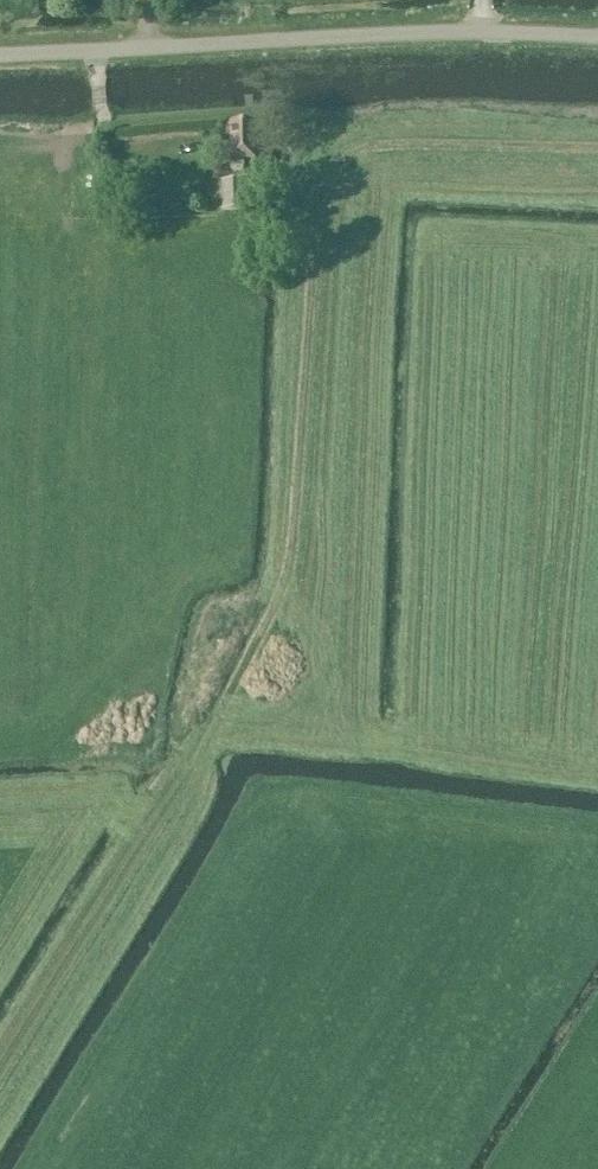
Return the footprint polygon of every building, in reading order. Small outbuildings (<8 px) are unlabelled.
[(254,162),(254,125),(230,126),(231,151),(220,152),(220,159),(230,163),(230,171),(243,171),(242,162),(254,162)] [(245,212),(244,182),(220,183),(220,213),(245,212)]
